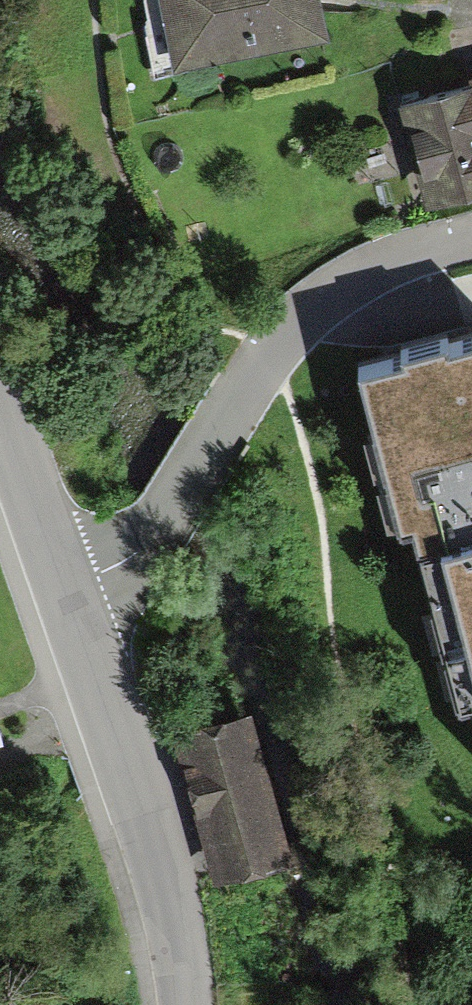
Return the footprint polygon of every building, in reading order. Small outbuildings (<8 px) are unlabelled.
[(326,38),(318,0),(157,0),(172,71),(326,38)] [(395,105),(421,204),(471,190),(471,74),(462,77),(465,87),(395,105)] [(375,365),(471,703),(471,337),(375,365)] [(186,726),(225,860),(278,845),(240,711),(186,726)]
